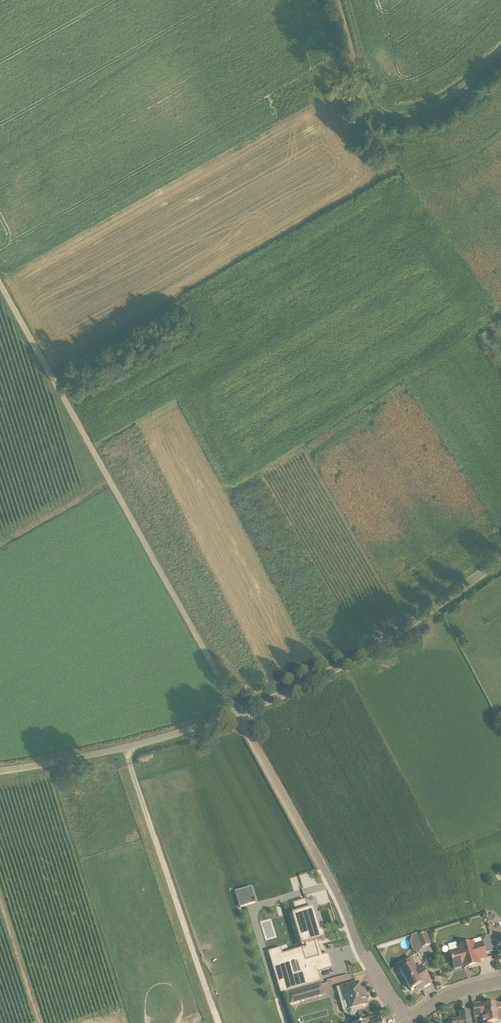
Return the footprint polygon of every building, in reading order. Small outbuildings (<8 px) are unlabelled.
[(284,952),(271,956),(283,997),(287,996),(322,985),(324,985),(316,959),(324,957),(320,944),(324,943),(315,913),(311,914),(307,903),(295,907),(311,960),(288,967),(284,952)] [(441,929),(434,931),(437,941),(444,939),(441,929)] [(431,944),(426,933),(418,937),(423,948),(431,944)] [(479,960),(487,958),(483,943),(475,946),(474,943),(459,948),(459,950),(450,953),(455,969),(468,965),(469,968),(480,965),(479,960)] [(423,988),(432,983),(421,966),(413,971),(411,967),(400,973),(411,991),(421,985),(423,988)] [(347,1015),(351,1016),(354,1015),(358,1008),(368,1005),(365,994),(362,995),(358,983),(340,988),(344,1002),(347,1015)] [(290,1006),(325,996),(322,985),(287,996),(290,1006)] [(500,1004),(491,1006),(491,1003),(480,1004),(482,1022),(496,1022),(500,1022),(500,1013),(500,1004)] [(469,1012),(460,1013),(461,1020),(451,1021),(450,1022),(471,1022),(469,1012)]
